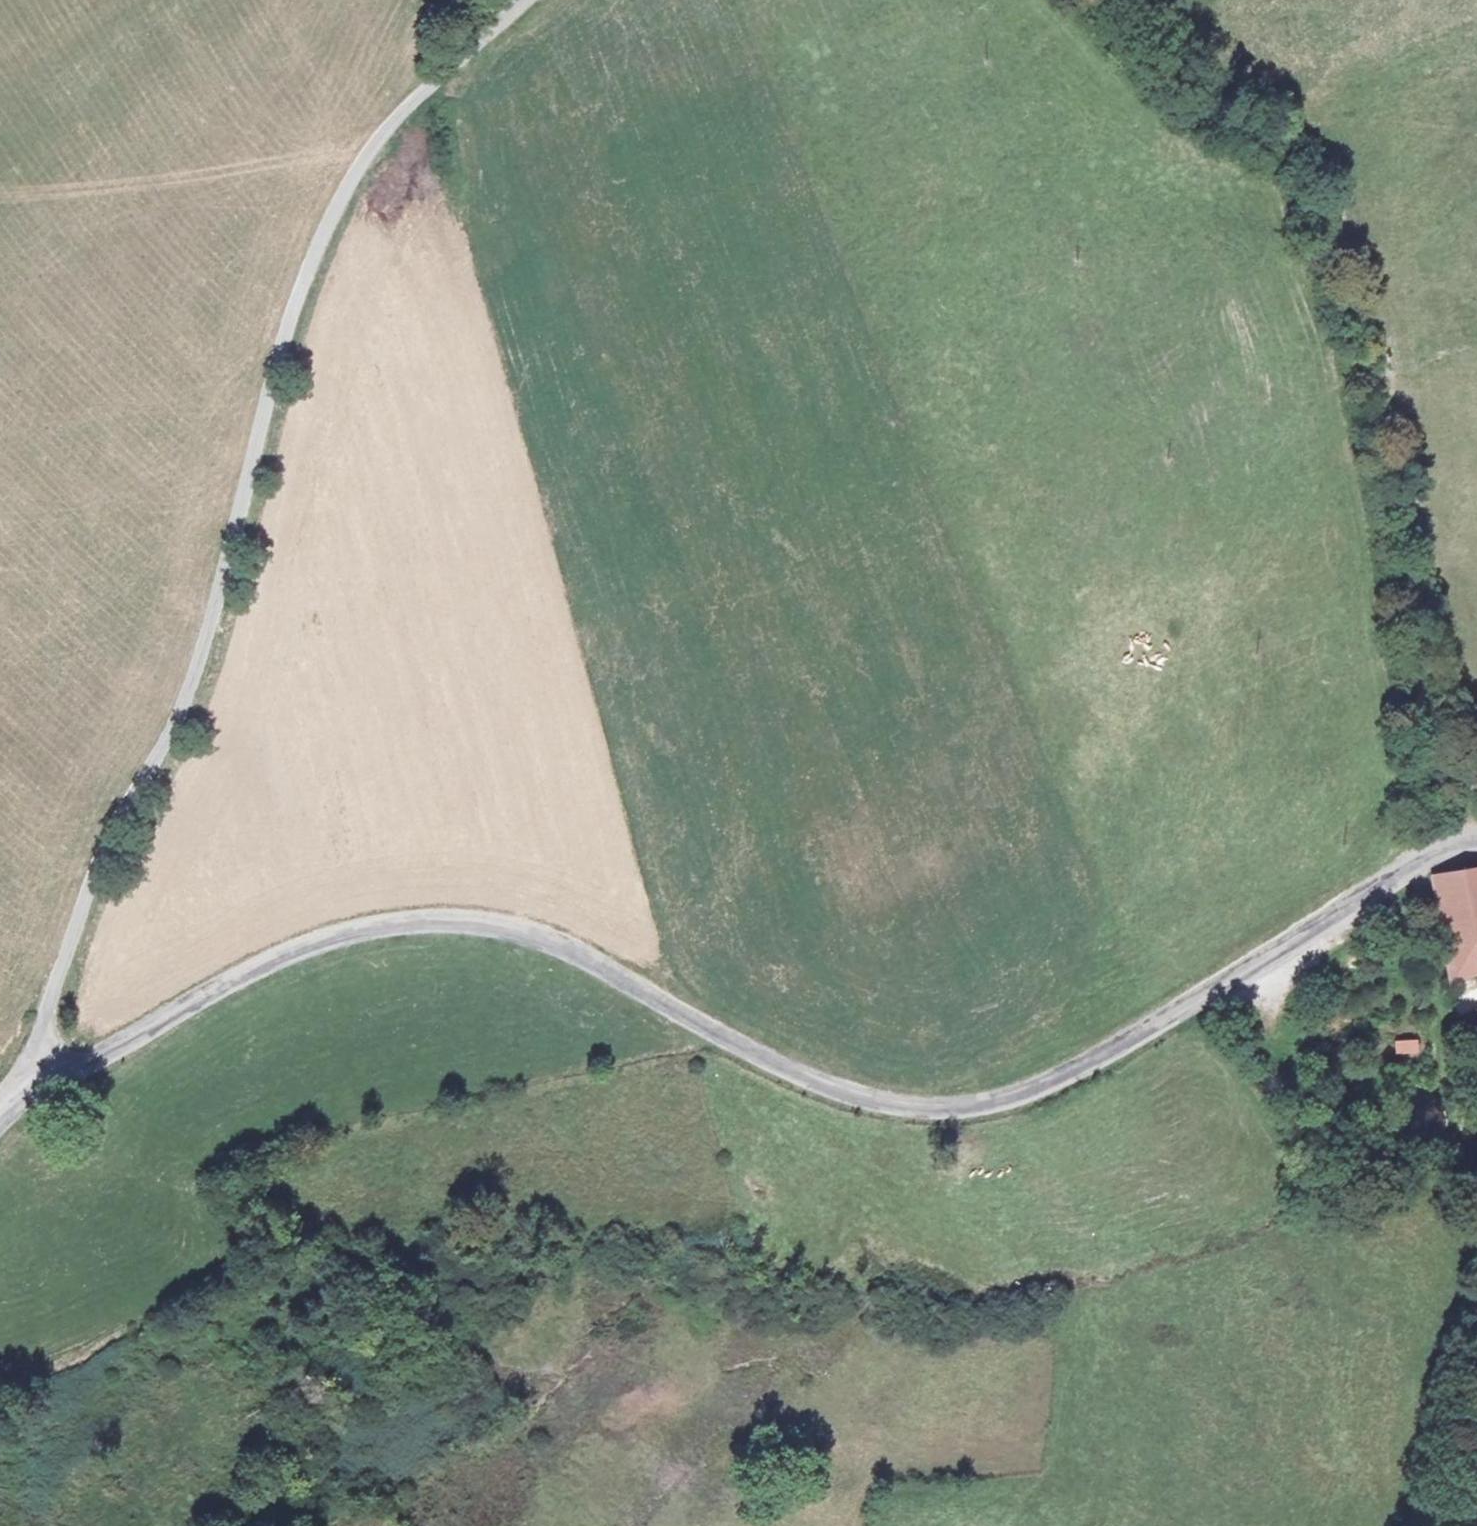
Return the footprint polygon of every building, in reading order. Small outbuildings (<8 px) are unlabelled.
[(1452,986),(1476,981),(1476,873),(1449,879),(1447,873),(1438,879),(1436,883),(1452,986)] [(1420,1054),(1419,1039),(1393,1041),(1394,1056),(1420,1054)]
